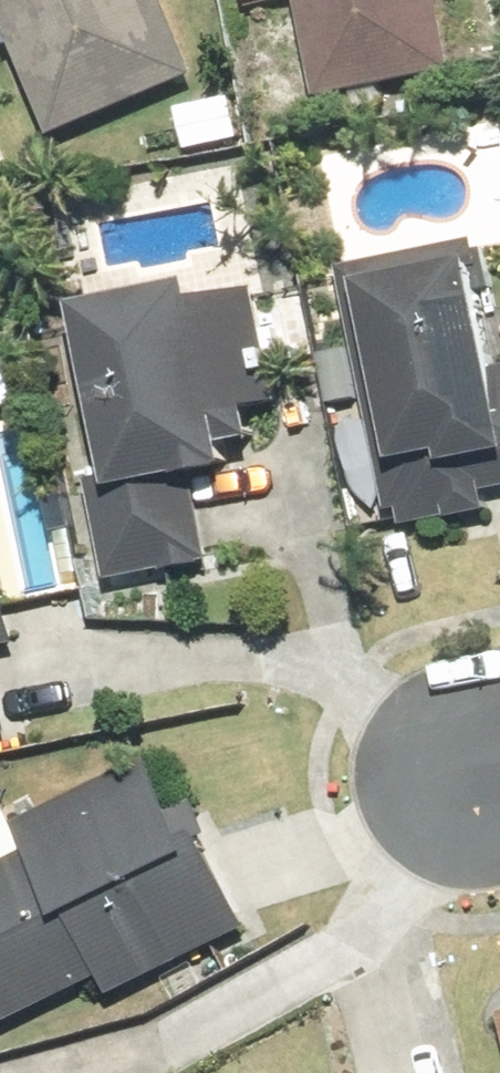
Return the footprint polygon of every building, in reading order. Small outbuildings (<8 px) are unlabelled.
[(45,136),(190,75),(158,0),(0,0),(0,30),(45,136)] [(311,97),(446,71),(432,0),(292,0),(311,97)] [(174,109),(187,153),(242,137),(230,93),(174,109)] [(334,266),(381,512),(393,509),(396,527),(481,511),(477,491),(499,486),(499,365),(482,368),(468,295),(487,291),(479,250),(471,251),(469,241),(334,266)] [(180,281),(62,304),(99,489),(84,492),(102,582),(205,561),(188,473),(218,467),(214,443),(246,437),(240,408),(273,401),(250,288),(184,301),(180,281)] [(9,643),(4,615),(0,616),(0,645),(9,643)] [(95,975),(105,996),(240,926),(195,840),(205,835),(187,801),(166,812),(138,758),(9,825),(0,807),(0,1024),(95,975)]
